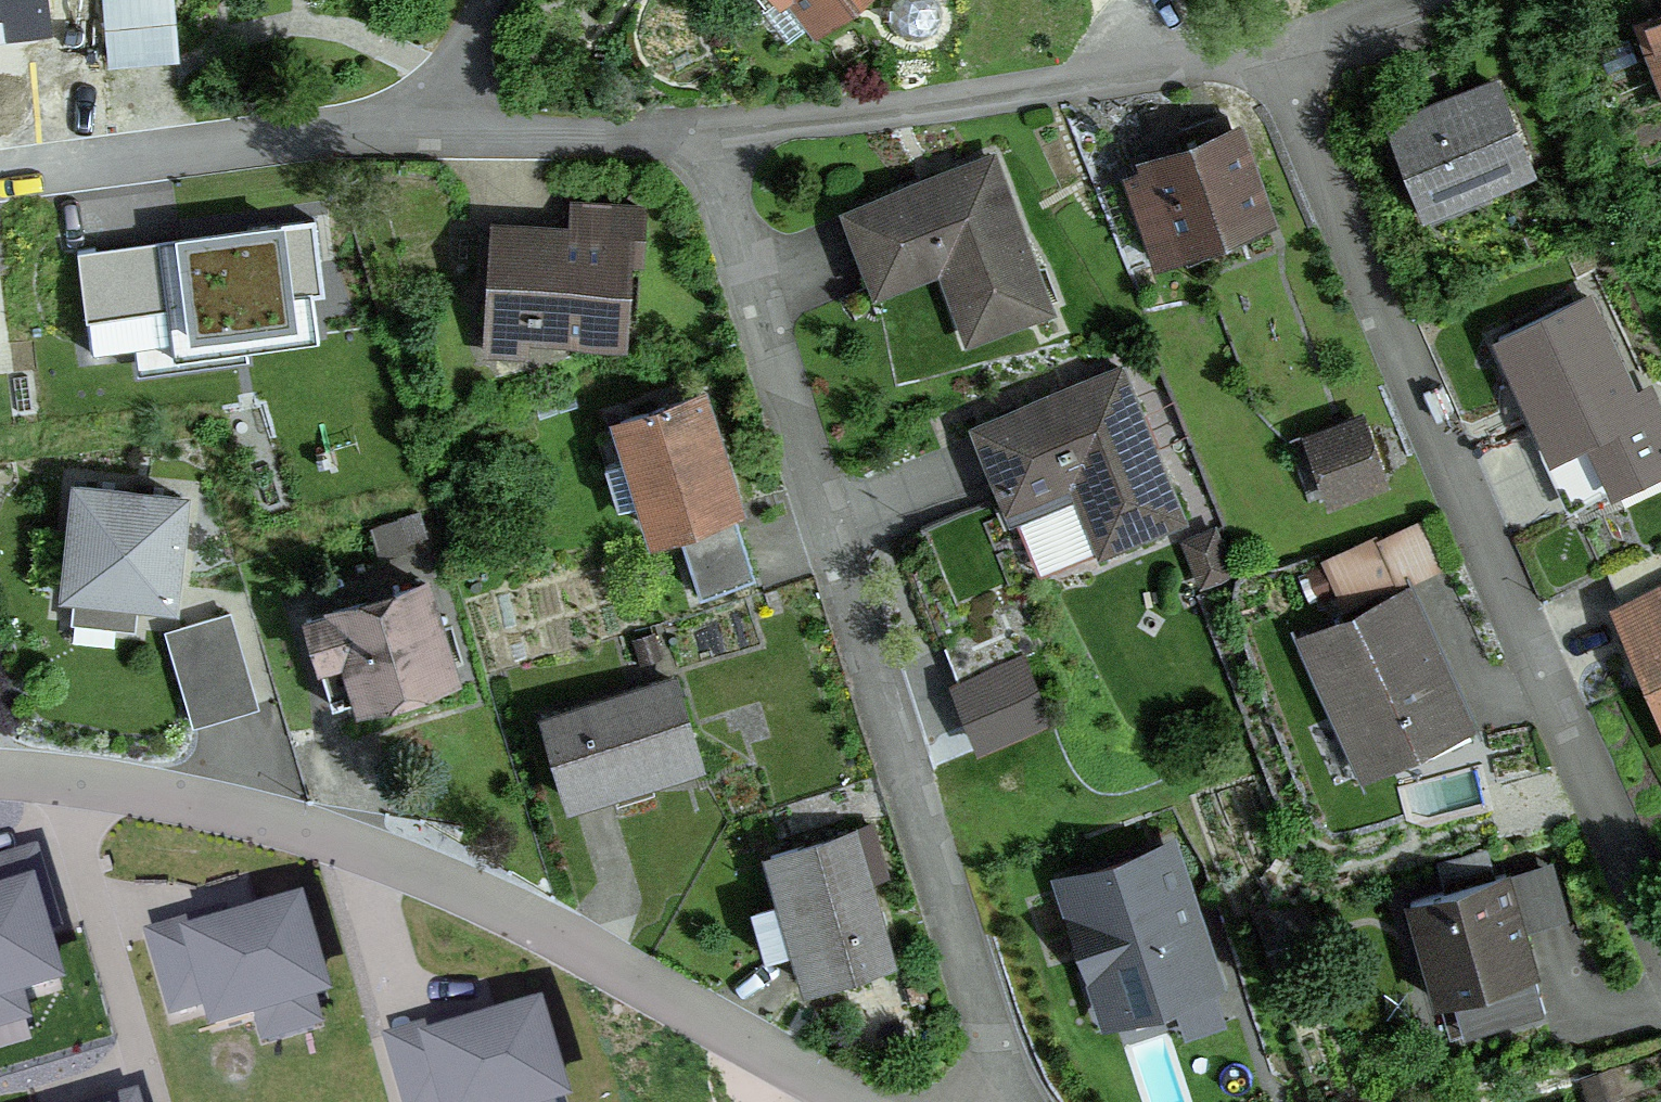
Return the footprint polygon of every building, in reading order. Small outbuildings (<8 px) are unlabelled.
[(47,33),(44,0),(0,0),(0,37),(47,33)] [(111,65),(175,60),(171,0),(106,0),(111,65)] [(812,23),(843,0),(795,0),(812,23)] [(1641,22),(1660,71),(1660,14),(1641,22)] [(1525,169),(1493,88),(1387,130),(1419,211),(1525,169)] [(1149,167),(1150,172),(1125,181),(1154,265),(1180,255),(1176,246),(1259,215),(1223,113),(1173,132),(1182,155),(1149,167)] [(987,162),(844,215),(866,272),(930,248),(965,339),(1043,310),(987,162)] [(570,209),(568,241),(491,237),(485,326),(520,328),(520,331),(618,337),(622,263),(636,264),(639,213),(570,209)] [(314,211),(81,243),(90,309),(169,298),(175,343),(319,324),(313,280),(324,279),(314,211)] [(1494,340),(1573,509),(1660,468),(1660,427),(1652,408),(1637,415),(1582,299),(1494,340)] [(1115,373),(974,431),(997,487),(1061,461),(1098,551),(1175,520),(1115,373)] [(616,423),(651,534),(729,510),(694,399),(616,423)] [(1350,430),(1315,443),(1333,493),(1369,480),(1350,430)] [(170,612),(180,511),(61,498),(50,600),(170,612)] [(1209,534),(1183,544),(1199,585),(1225,575),(1209,534)] [(421,586),(302,622),(328,709),(447,672),(421,586)] [(1621,610),(1618,611),(1634,647),(1639,644),(1654,678),(1648,680),(1660,709),(1660,595),(1622,612),(1621,610)] [(1361,771),(1461,725),(1403,598),(1302,644),(1361,771)] [(189,719),(252,703),(230,620),(167,635),(189,719)] [(940,651),(954,687),(1030,657),(1015,620),(940,651)] [(541,722),(566,803),(608,790),(607,784),(643,773),(645,779),(694,765),(669,683),(541,722)] [(786,906),(797,943),(791,945),(803,987),(885,963),(847,835),(766,859),(780,908),(786,906)] [(1100,1023),(1223,984),(1177,837),(1054,875),(1100,1023)] [(0,885),(0,989),(60,971),(31,876),(0,885)] [(1509,1023),(1540,1014),(1501,876),(1406,904),(1434,1004),(1499,985),(1509,1023)] [(326,983),(300,893),(184,927),(182,921),(150,930),(172,1007),(206,997),(211,1016),(326,983)] [(422,1032),(420,1023),(386,1033),(406,1101),(552,1101),(550,1093),(566,1088),(540,997),(422,1032)] [(135,1089),(89,1101),(139,1101),(135,1089)]
